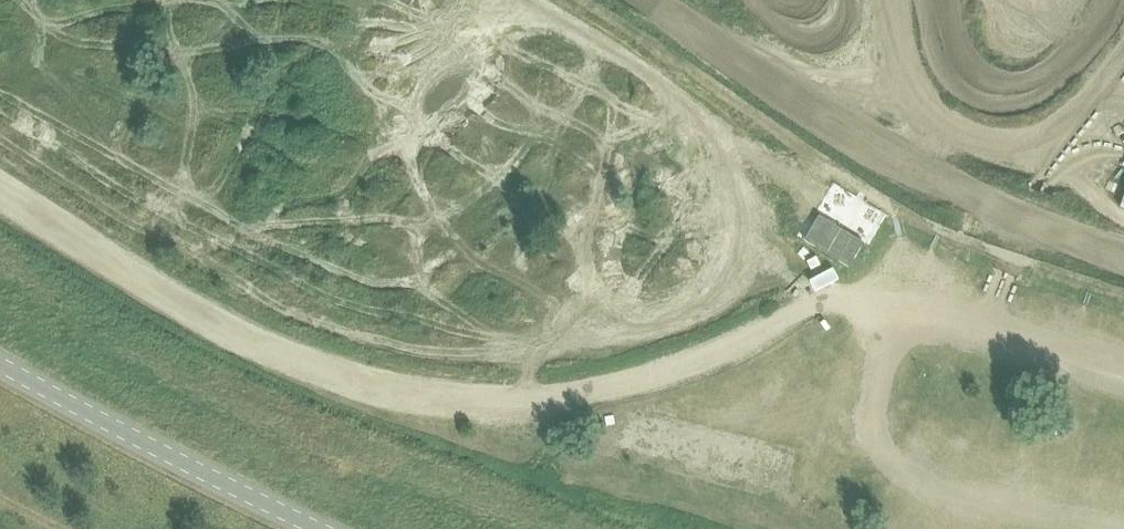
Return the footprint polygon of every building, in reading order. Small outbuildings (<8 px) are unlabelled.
[(819,219),(804,243),(848,270),(863,245),(819,219)] [(827,274),(803,286),(809,298),(833,286),(827,274)] [(1040,377),(1040,367),(1016,365),(1016,375),(1040,377)] [(632,441),(627,457),(640,461),(645,444),(632,441)]
